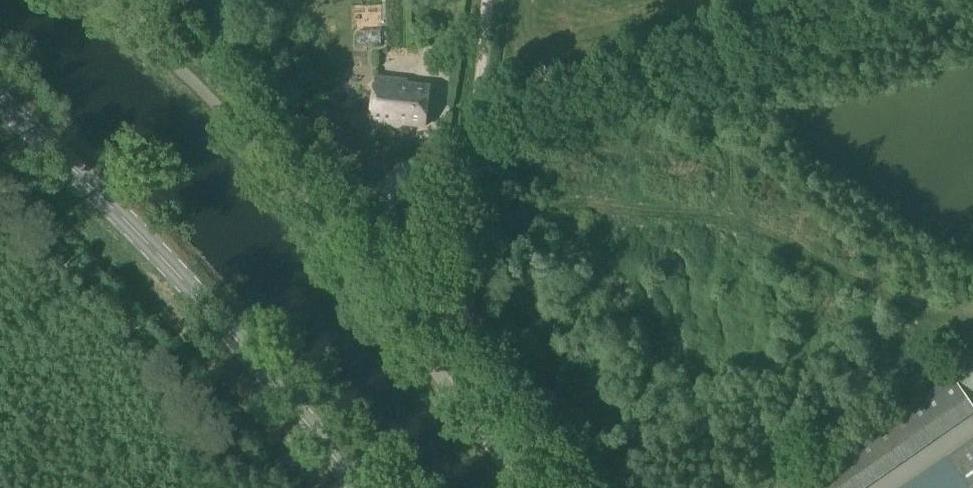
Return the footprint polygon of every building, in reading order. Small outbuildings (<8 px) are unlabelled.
[(354,39),(372,39),(371,25),(353,26),(354,39)] [(371,124),(402,127),(402,124),(423,127),(428,87),(405,85),(405,81),(376,78),(371,124)] [(810,487),(872,487),(972,418),(972,408),(953,380),(805,482),(810,487)] [(947,458),(903,487),(972,487),(972,439),(947,458)]
